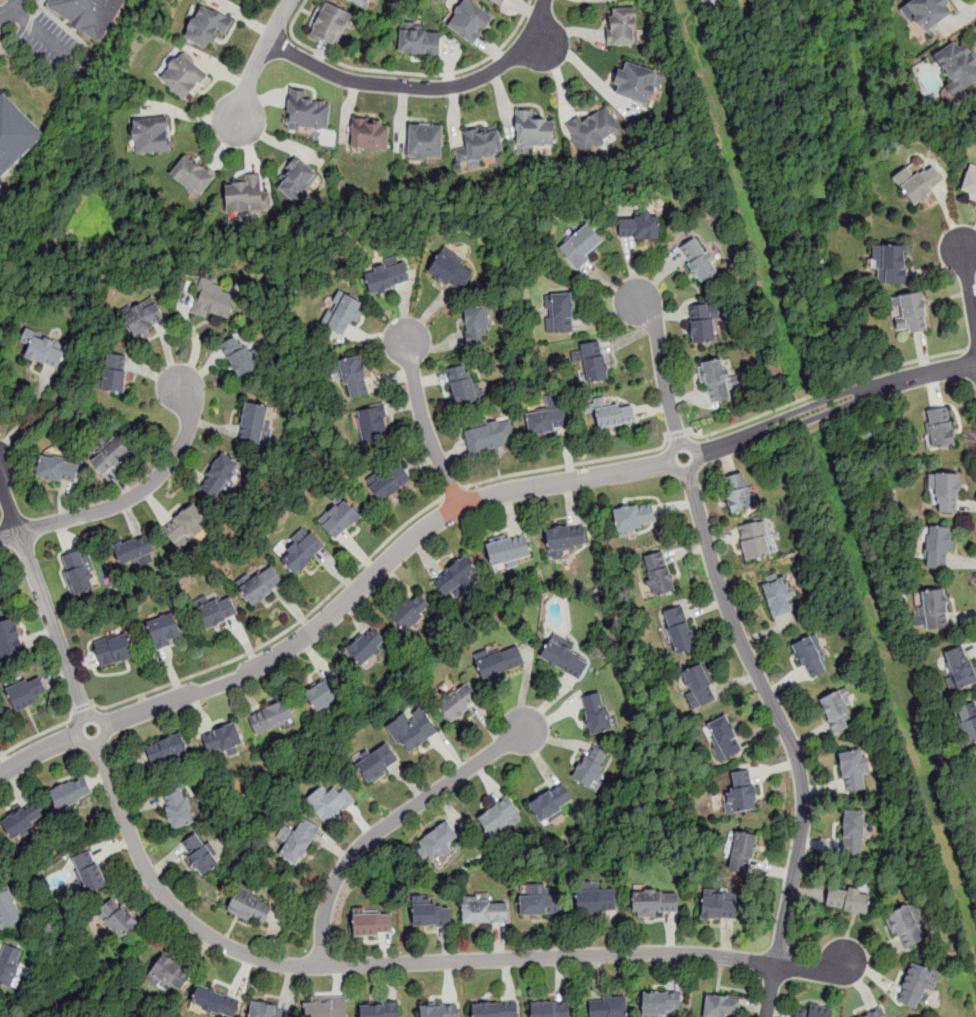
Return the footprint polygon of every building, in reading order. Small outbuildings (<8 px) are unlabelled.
[(123,13),(131,0),(55,0),(50,9),(104,43),(123,13)] [(367,11),(349,0),(374,0),(367,11)] [(941,0),(916,0),(901,11),(920,37),(951,14),(941,0)] [(451,28),(470,1),(497,20),(489,31),(485,29),(475,44),(451,28)] [(315,37),(330,5),(354,17),(339,49),(315,37)] [(188,39),(204,8),(233,22),(227,35),(217,31),(209,49),(188,39)] [(617,12),(637,11),(638,47),(611,48),(611,32),(617,32),(617,12)] [(401,54),(403,33),(442,35),(440,56),(401,54)] [(966,46),(960,50),(955,44),(933,60),(959,96),(975,84),(975,59),(966,46)] [(186,56),(165,80),(188,102),(210,78),(186,56)] [(620,96),(623,87),(618,85),(622,72),(627,74),(630,65),(662,76),(651,107),(620,96)] [(48,135),(0,183),(0,95),(4,91),(48,135)] [(294,93),(310,94),(309,103),(333,105),(330,131),(290,127),(294,93)] [(569,127),(580,119),(585,126),(610,109),(625,131),(588,155),(569,127)] [(520,113),(537,113),(537,123),(557,123),(557,149),(520,148),(520,113)] [(137,123),(140,157),(174,153),(171,120),(137,123)] [(354,149),(355,121),(371,122),(371,126),(390,127),(389,151),(354,149)] [(467,135),(475,164),(507,156),(499,126),(467,135)] [(413,128),(444,129),(443,161),(412,160),(413,128)] [(283,191),(287,185),(282,180),(299,159),(321,177),(300,204),(283,191)] [(174,176),(187,160),(205,173),(209,168),(220,176),(203,198),(174,176)] [(943,182),(931,166),(911,180),(904,169),(889,180),(909,207),(943,182)] [(967,173),(961,192),(975,197),(975,176),(967,173)] [(229,189),(237,188),(236,182),(261,180),(262,196),(272,195),(274,213),(231,216),(229,189)] [(622,237),(622,220),(637,220),(637,213),(655,213),(655,220),(662,220),(662,238),(622,237)] [(562,250),(590,226),(606,244),(578,268),(562,250)] [(706,284),(681,250),(698,239),(722,273),(706,284)] [(905,285),(905,269),(902,269),(903,249),(877,248),(876,285),(905,285)] [(431,272),(462,291),(474,272),(443,253),(431,272)] [(373,294),(368,276),(378,273),(377,270),(387,266),(388,270),(405,265),(410,283),(373,294)] [(232,318),(238,296),(226,293),(227,289),(207,283),(200,309),(232,318)] [(324,326),(331,311),(335,313),(339,305),(336,304),(342,292),(363,303),(346,337),(324,326)] [(547,297),(548,311),(552,311),(552,319),(549,319),(549,334),(576,332),(575,319),(578,318),(577,295),(547,297)] [(926,332),(920,295),(897,298),(903,335),(926,332)] [(127,319),(136,336),(167,319),(159,305),(148,311),(147,308),(127,319)] [(696,345),(692,308),(717,305),(721,342),(696,345)] [(466,312),(472,347),(488,345),(485,330),(491,329),(487,308),(466,312)] [(28,357),(36,337),(67,350),(59,370),(51,367),(28,357)] [(223,347),(241,379),(262,367),(251,348),(247,350),(240,337),(223,347)] [(585,347),(591,384),(613,381),(609,358),(604,359),(601,344),(585,347)] [(107,391),(111,356),(129,358),(127,372),(131,373),(128,394),(107,391)] [(355,401),(344,363),(364,358),(370,381),(367,382),(371,397),(355,401)] [(736,400),(729,360),(706,364),(713,404),(736,400)] [(450,371),(457,408),(480,403),(473,374),(471,374),(469,367),(450,371)] [(532,435),(529,414),(550,411),(548,397),(561,395),(565,427),(555,429),(556,432),(532,435)] [(242,442),(250,403),(273,408),(265,446),(242,442)] [(602,429),(599,411),(622,407),(623,411),(637,409),(639,423),(602,429)] [(366,445),(359,414),(385,408),(392,440),(366,445)] [(951,447),(945,409),(922,413),(928,450),(951,447)] [(472,458),(467,432),(513,422),(518,443),(488,450),(489,454),(472,458)] [(95,463),(107,453),(105,450),(119,438),(133,454),(107,476),(95,463)] [(204,490),(228,454),(244,465),(221,500),(204,490)] [(45,458),(40,477),(65,483),(66,481),(79,484),(83,467),(45,458)] [(383,502),(369,482),(378,475),(382,481),(401,468),(411,482),(383,502)] [(959,474),(935,474),(935,512),(959,512),(959,474)] [(758,507),(755,495),(747,496),(742,476),(726,480),(729,494),(724,495),(729,515),(758,507)] [(321,523),(337,506),(341,510),(348,502),(362,516),(339,540),(321,523)] [(166,532),(183,553),(208,532),(205,529),(212,524),(197,506),(166,532)] [(655,523),(653,507),(612,513),(615,533),(637,529),(637,526),(655,523)] [(738,527),(764,520),(768,534),(765,534),(771,552),(747,559),(738,527)] [(951,526),(925,526),(924,569),(950,569),(951,526)] [(552,552),(549,532),(584,527),(587,547),(552,552)] [(306,528),(293,540),(297,544),(290,551),(294,555),(286,562),(299,576),(326,549),(306,528)] [(159,554),(151,536),(118,550),(126,568),(159,554)] [(490,547),(495,568),(532,559),(526,538),(490,547)] [(654,596),(676,590),(669,565),(667,565),(662,550),(643,555),(654,596)] [(65,558),(71,574),(68,575),(76,598),(97,590),(83,552),(65,558)] [(436,584),(469,557),(481,572),(449,599),(436,584)] [(274,569),(243,589),(255,607),(275,594),(273,591),(283,584),(274,569)] [(766,577),(776,573),(779,579),(786,577),(790,587),(793,586),(797,594),(787,598),(791,609),(774,616),(762,585),(768,583),(766,577)] [(919,592),(924,632),(950,629),(944,588),(919,592)] [(393,615),(409,600),(414,605),(423,597),(434,609),(426,617),(428,619),(412,634),(393,615)] [(200,611),(208,632),(229,624),(228,621),(240,616),(233,601),(222,605),(221,603),(200,611)] [(675,654),(697,646),(682,604),(663,611),(669,627),(666,628),(675,654)] [(158,648),(149,626),(174,616),(183,638),(158,648)] [(0,627),(0,653),(3,661),(27,653),(16,621),(0,627)] [(349,650),(363,636),(367,639),(377,629),(390,641),(365,667),(349,650)] [(541,656),(577,678),(586,663),(572,655),(574,652),(570,650),(571,648),(563,643),(565,639),(555,632),(541,656)] [(97,645),(106,669),(137,657),(129,636),(112,642),(111,639),(97,645)] [(793,645),(811,636),(821,656),(819,657),(826,670),(811,677),(805,664),(803,665),(793,645)] [(518,645),(525,663),(484,680),(477,662),(518,645)] [(965,645),(941,653),(954,691),(975,684),(975,677),(965,645)] [(702,664),(712,684),(709,685),(715,698),(701,705),(684,673),(702,664)] [(950,692),(957,690),(950,670),(944,673),(950,692)] [(307,695),(320,713),(350,691),(337,673),(307,695)] [(50,693),(44,680),(32,685),(31,682),(10,692),(20,715),(42,705),(38,698),(50,693)] [(436,704),(455,689),(456,691),(469,682),(479,696),(467,705),(469,708),(450,722),(436,704)] [(839,688),(850,710),(848,712),(851,718),(844,721),(847,727),(833,734),(816,699),(839,688)] [(581,695),(600,691),(603,705),(606,704),(612,728),(591,733),(581,695)] [(953,709),(966,745),(975,742),(975,700),(953,709)] [(252,719),(261,739),(299,721),(291,701),(252,719)] [(385,726),(406,711),(409,716),(421,707),(437,729),(409,750),(401,739),(397,742),(385,726)] [(725,757),(742,748),(736,737),(737,736),(726,714),(707,724),(725,757)] [(205,738),(212,757),(226,752),(227,755),(249,747),(241,725),(205,738)] [(148,748),(155,769),(190,756),(183,736),(148,748)] [(353,757),(367,747),(371,753),(388,742),(399,758),(387,766),(388,768),(370,781),(353,757)] [(594,744),(609,753),(601,765),(604,767),(600,773),(606,777),(596,792),(572,777),(594,744)] [(837,752),(861,748),(863,758),(867,757),(869,771),(863,772),(866,787),(847,790),(845,777),(841,778),(837,752)] [(732,811),(758,807),(755,784),(752,784),(750,768),(732,771),(734,788),(729,788),(732,811)] [(52,792),(60,811),(84,801),(83,798),(94,794),(87,777),(52,792)] [(564,781),(574,799),(561,807),(562,809),(561,810),(563,814),(550,822),(548,818),(540,823),(528,803),(564,781)] [(323,786),(328,792),(340,782),(355,801),(344,810),(341,807),(324,821),(307,800),(323,786)] [(165,807),(168,806),(163,793),(180,787),(185,799),(187,798),(195,821),(173,829),(165,807)] [(508,795),(523,818),(511,826),(509,822),(489,836),(476,816),(508,795)] [(16,840),(36,827),(34,824),(44,817),(34,803),(4,823),(16,840)] [(844,809),(866,810),(864,851),(843,851),(844,809)] [(280,854),(305,816),(321,827),(295,864),(280,854)] [(448,821),(457,836),(447,843),(451,850),(432,862),(418,840),(448,821)] [(736,831),(728,869),(748,873),(751,858),(753,858),(757,835),(736,831)] [(194,833),(204,845),(205,844),(219,863),(203,875),(187,855),(190,853),(182,842),(194,833)] [(92,849),(97,862),(100,861),(109,885),(89,893),(87,890),(80,893),(76,881),(81,879),(72,856),(92,849)] [(27,919),(10,883),(0,887),(0,920),(4,929),(27,919)] [(520,896),(521,914),(561,912),(560,886),(544,887),(545,894),(520,896)] [(833,887),(848,890),(849,886),(860,889),(859,893),(870,895),(866,914),(829,907),(833,887)] [(273,906),(264,922),(251,915),(248,921),(227,910),(239,888),(273,906)] [(616,888),(616,910),(602,910),(602,912),(577,913),(577,888),(616,888)] [(633,891),(644,891),(644,888),(656,888),(657,891),(663,891),(663,894),(678,893),(678,911),(659,911),(659,909),(656,909),(656,916),(638,916),(638,909),(634,909),(633,891)] [(701,917),(722,919),(722,917),(736,918),(738,899),(735,899),(736,894),(715,892),(714,897),(703,896),(701,917)] [(139,922),(121,938),(97,911),(114,895),(139,922)] [(413,924),(437,923),(437,927),(452,926),(452,905),(437,906),(437,902),(430,902),(430,898),(423,899),(423,896),(412,896),(413,924)] [(463,922),(509,921),(508,901),(490,902),(490,899),(478,900),(478,896),(462,896),(463,922)] [(908,903),(909,906),(916,903),(926,922),(919,926),(925,939),(906,948),(899,933),(897,934),(894,927),(890,929),(883,915),(908,903)] [(352,910),(376,909),(376,913),(391,912),(392,931),(378,932),(378,935),(352,935),(352,910)] [(17,987),(0,982),(0,965),(7,944),(26,950),(21,964),(24,965),(17,987)] [(164,951),(183,965),(180,969),(190,977),(180,990),(168,981),(163,988),(146,976),(164,951)] [(911,962),(933,971),(934,969),(941,971),(932,992),(926,989),(922,999),(920,998),(915,1008),(897,1000),(903,988),(901,987),(911,962)] [(241,1000),(235,1016),(229,1016),(201,1006),(198,1012),(189,1008),(199,983),(241,1000)] [(643,990),(681,991),(681,1010),(667,1010),(667,1013),(643,1013),(643,990)] [(726,1014),(726,1016),(705,1016),(707,994),(741,997),(739,1015),(726,1014)] [(347,996),(348,1016),(305,1016),(305,1002),(312,1001),(312,996),(347,996)] [(626,996),(627,1016),(591,1016),(590,1001),(605,1000),(604,996),(626,996)] [(399,999),(400,1016),(359,1016),(358,1004),(385,1003),(385,1000),(399,999)] [(290,1011),(289,1016),(248,1016),(252,1000),(277,1005),(276,1008),(290,1011)] [(517,1000),(519,1016),(473,1016),(472,1003),(517,1000)] [(457,1001),(459,1016),(420,1016),(419,1004),(457,1001)] [(569,1003),(569,1016),(532,1016),(531,1002),(557,1001),(557,1004),(569,1003)] [(886,1003),(893,1016),(855,1016),(886,1003)] [(833,1009),(831,1016),(795,1016),(797,1008),(811,1011),(812,1005),(833,1009)]
